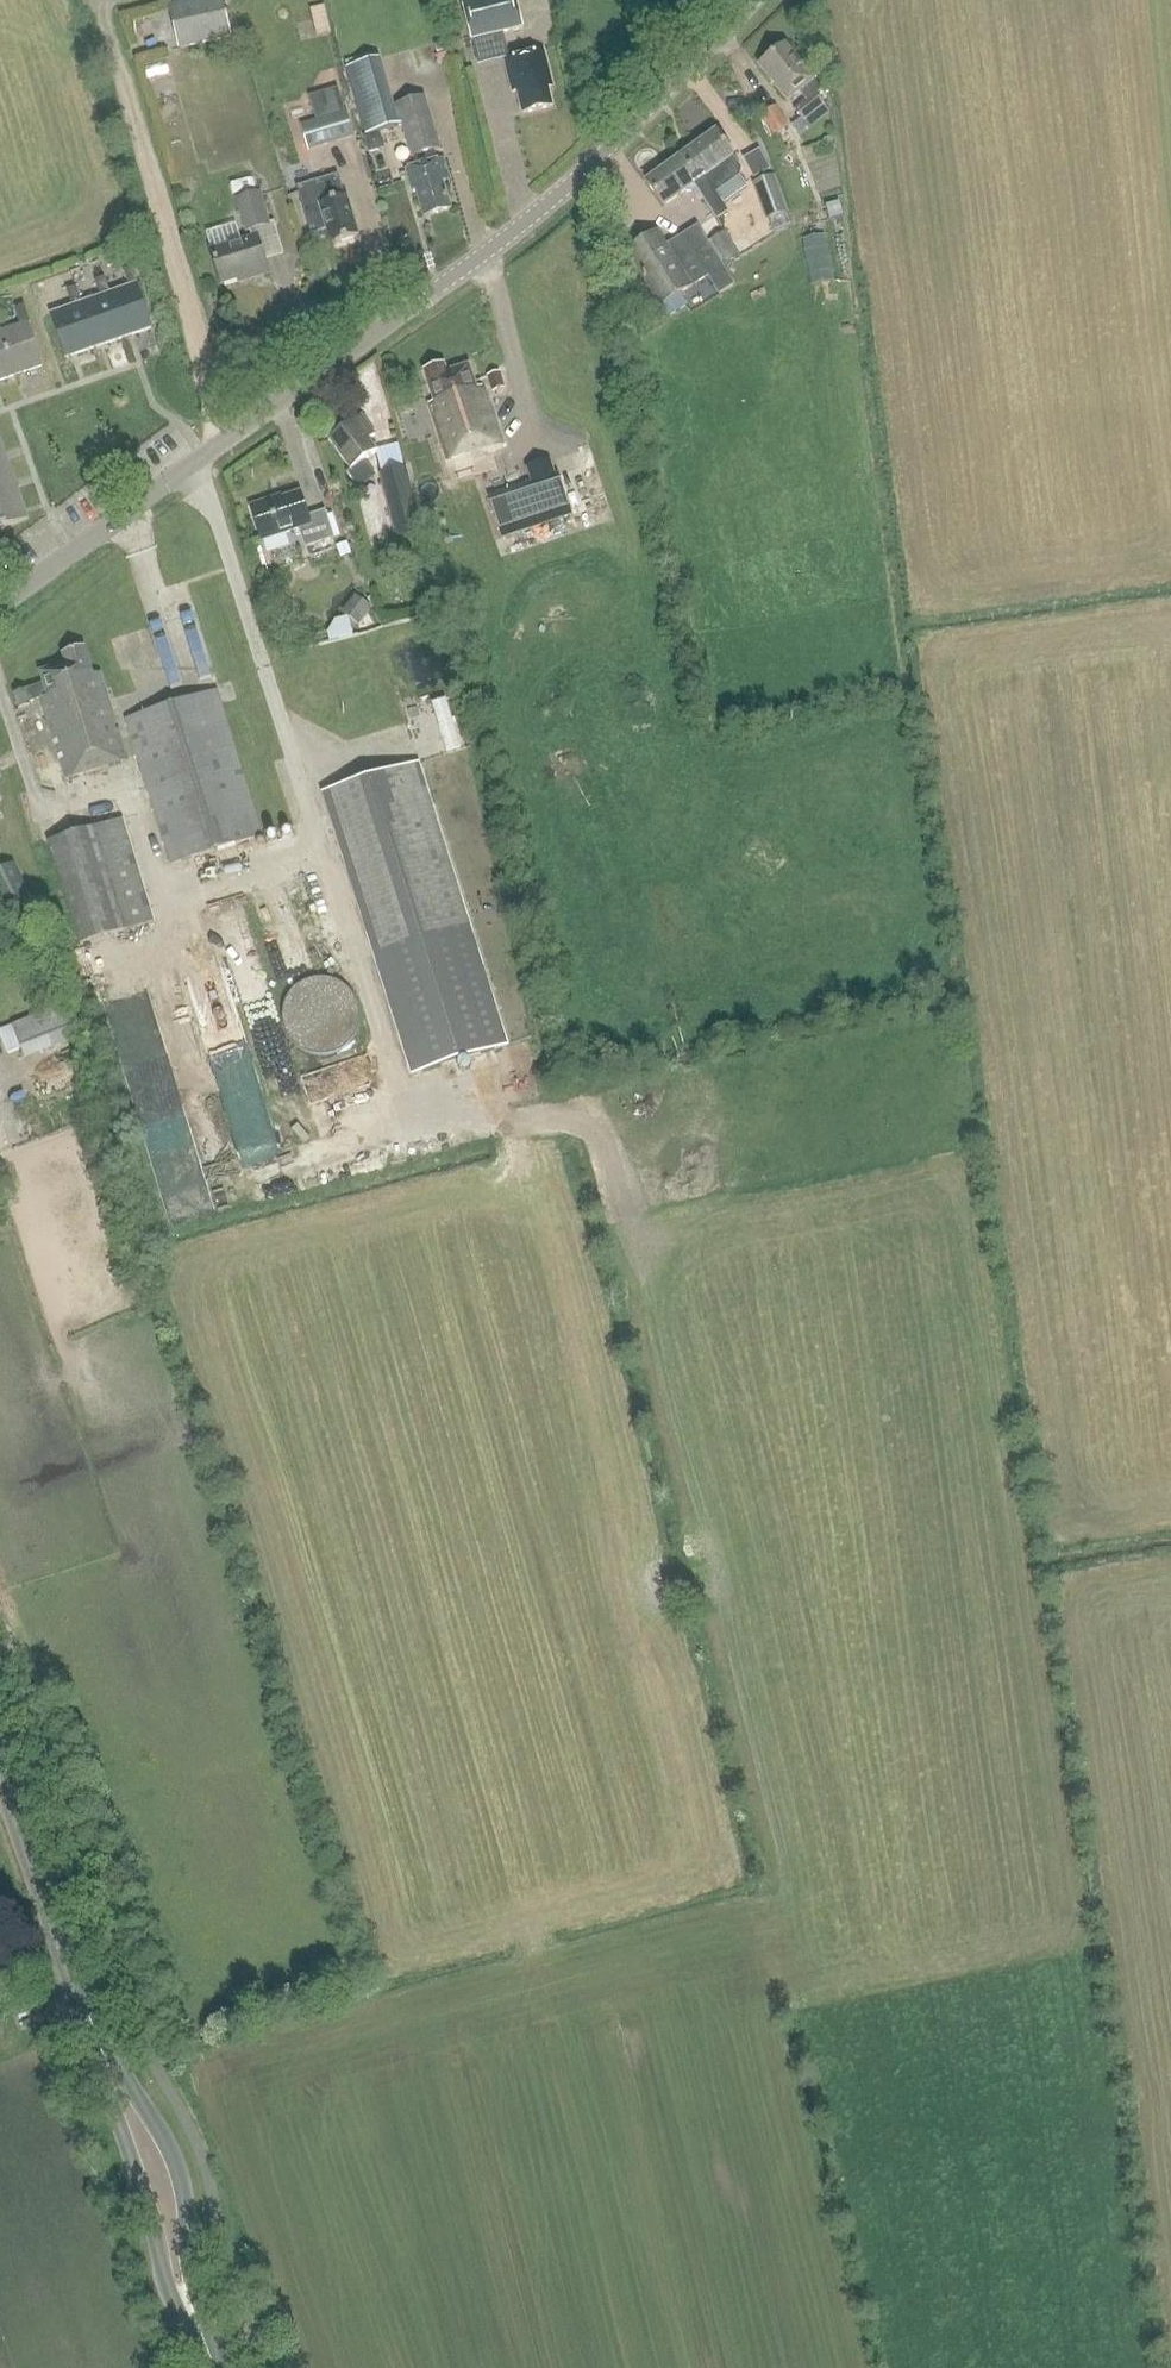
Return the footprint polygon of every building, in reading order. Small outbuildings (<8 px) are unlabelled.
[(168,6),(179,50),(231,37),(222,0),(193,0),(168,6)] [(517,0),(461,0),(478,63),(509,55),(503,31),(523,26),(517,0)] [(321,5),(327,31),(338,29),(332,3),(321,5)] [(785,101),(798,91),(805,100),(794,108),(803,121),(824,106),(815,94),(820,90),(786,44),(758,65),(785,101)] [(522,114),(551,106),(546,87),(551,86),(542,52),(504,61),(510,84),(514,83),(522,114)] [(424,97),(396,106),(394,106),(379,57),(345,68),(365,134),(402,124),(411,155),(413,154),(417,166),(405,170),(412,191),(416,190),(424,216),(450,208),(442,182),(449,180),(442,159),(436,161),(432,149),(439,147),(424,97)] [(789,126),(775,105),(759,115),(773,136),(789,126)] [(354,136),(346,110),(300,124),(308,150),(354,136)] [(368,153),(385,148),(380,131),(364,136),(368,153)] [(741,168),(733,156),(715,132),(680,157),(698,181),(703,187),(697,191),(702,198),(715,219),(726,212),(714,193),(740,177),(741,168)] [(820,174),(842,162),(829,138),(807,150),(820,174)] [(764,175),(780,164),(768,145),(752,156),(764,175)] [(696,202),(702,198),(697,191),(703,187),(698,181),(680,157),(646,182),(663,206),(688,188),(696,202)] [(786,210),(774,175),(753,183),(766,218),(786,210)] [(346,196),(344,196),(338,176),(319,182),(298,188),(306,214),(312,233),(326,229),(331,244),(358,236),(346,196)] [(235,198),(245,232),(271,225),(260,190),(235,198)] [(830,219),(844,215),(840,201),(827,205),(830,219)] [(698,225),(667,244),(658,228),(626,248),(668,316),(715,287),(718,292),(733,283),(722,265),(738,256),(723,232),(708,242),(698,225)] [(812,231),(813,276),(836,276),(835,231),(812,231)] [(740,256),(753,247),(745,234),(731,243),(740,256)] [(240,281),(268,273),(257,236),(210,250),(220,284),(239,278),(240,281)] [(128,286),(110,293),(125,337),(151,328),(136,285),(139,284),(133,267),(123,270),(128,286)] [(100,296),(81,303),(97,347),(125,337),(110,293),(104,277),(95,280),(100,296)] [(76,287),(71,288),(66,290),(71,307),(50,314),(65,358),(97,347),(81,303),(76,287)] [(16,375),(42,366),(27,322),(29,322),(24,305),(14,308),(19,325),(1,331),(16,375)] [(16,375),(1,331),(0,329),(0,380),(16,375)] [(447,459),(501,441),(480,380),(474,383),(468,365),(447,372),(444,364),(424,371),(435,403),(429,405),(447,459)] [(492,392),(505,387),(500,371),(487,375),(492,392)] [(328,438),(351,470),(348,472),(359,488),(376,476),(364,460),(377,451),(368,439),(375,434),(361,415),(328,438)] [(0,460),(0,492),(16,487),(7,458),(0,460)] [(488,496),(502,540),(572,516),(557,473),(555,474),(550,460),(526,468),(531,482),(488,496)] [(396,539),(423,532),(406,467),(379,474),(396,539)] [(0,492),(0,527),(27,518),(16,487),(0,492)] [(271,499),(250,506),(261,540),(297,528),(304,547),(334,537),(324,509),(306,515),(299,493),(272,502),(271,499)] [(354,594),(341,613),(359,625),(372,607),(354,594)] [(66,779),(128,760),(100,671),(92,674),(83,647),(62,654),(65,664),(40,672),(44,684),(15,693),(19,707),(43,699),(46,707),(44,707),(66,779)] [(218,690),(124,719),(170,865),(264,835),(218,690)] [(411,1077),(509,1046),(419,762),(321,793),(411,1077)] [(79,944),(155,921),(123,818),(48,841),(79,944)] [(13,863),(0,870),(0,912),(6,924),(37,908),(13,863)] [(23,955),(30,973),(46,967),(39,949),(23,955)] [(77,999),(6,1026),(16,1053),(66,1034),(67,1037),(89,1029),(77,999)] [(209,1211),(193,1152),(160,1161),(177,1220),(209,1211)]
